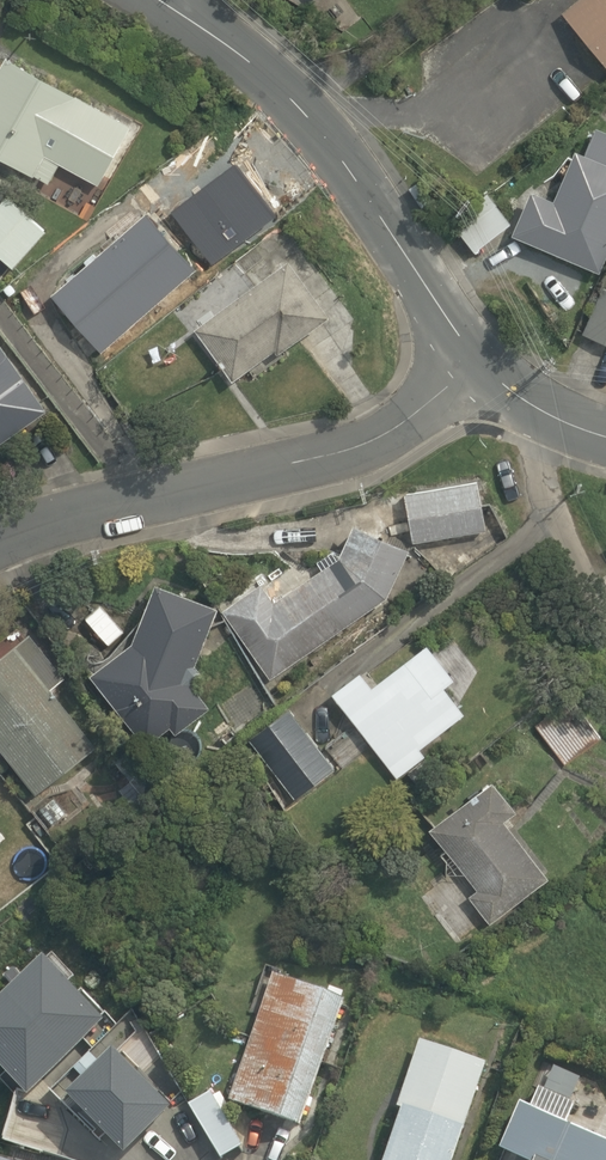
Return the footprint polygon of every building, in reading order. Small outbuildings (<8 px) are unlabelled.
[(565,13),(605,62),(605,0),(581,0),(565,13)] [(34,176),(34,175),(49,183),(61,164),(99,185),(133,126),(8,56),(0,70),(0,157),(34,176)] [(533,191),(513,235),(601,272),(605,260),(605,130),(598,126),(586,153),(577,149),(555,200),(533,191)] [(200,177),(220,157),(209,145),(188,164),(200,177)] [(477,253),(514,224),(489,192),(452,220),(477,253)] [(9,194),(0,204),(0,256),(14,268),(48,229),(9,194)] [(149,210),(52,294),(103,352),(200,267),(149,210)] [(332,314),(290,259),(196,329),(234,381),(276,349),(279,353),(332,314)] [(605,343),(605,286),(584,333),(605,343)] [(48,407),(0,340),(0,443),(48,407)] [(481,476),(407,489),(415,540),(488,527),(481,476)] [(389,595),(412,544),(357,518),(342,553),(340,555),(334,547),(318,559),(323,565),(275,599),(262,580),(223,608),(271,678),(376,605),(377,607),(385,601),(383,599),(389,595)] [(178,733),(213,705),(193,681),(206,672),(197,664),(221,604),(158,578),(135,638),(92,669),(148,744),(172,725),(178,733)] [(38,791),(98,744),(52,687),(67,676),(32,629),(0,654),(0,742),(38,791)] [(362,669),(334,691),(398,775),(426,753),(421,746),(466,711),(443,680),(451,673),(428,643),(374,685),(362,669)] [(565,764),(604,733),(574,696),(536,724),(565,764)] [(337,766),(293,708),(252,738),(296,797),(337,766)] [(518,808),(495,777),(432,824),(449,846),(442,851),(447,859),(447,872),(466,872),(478,888),(470,893),(491,923),(550,877),(506,817),(518,808)] [(26,1090),(103,1016),(43,956),(0,997),(0,1063),(26,1090)] [(302,1124),(345,998),(275,973),(230,1099),(302,1124)] [(487,1061),(421,1038),(398,1106),(403,1107),(386,1159),(455,1159),(487,1061)] [(127,1153),(175,1105),(116,1046),(69,1093),(127,1153)] [(568,1121),(577,1100),(540,1086),(532,1104),(522,1100),(502,1147),(530,1159),(605,1159),(605,1137),(568,1121)] [(245,1143),(213,1092),(192,1106),(223,1157),(245,1143)]
